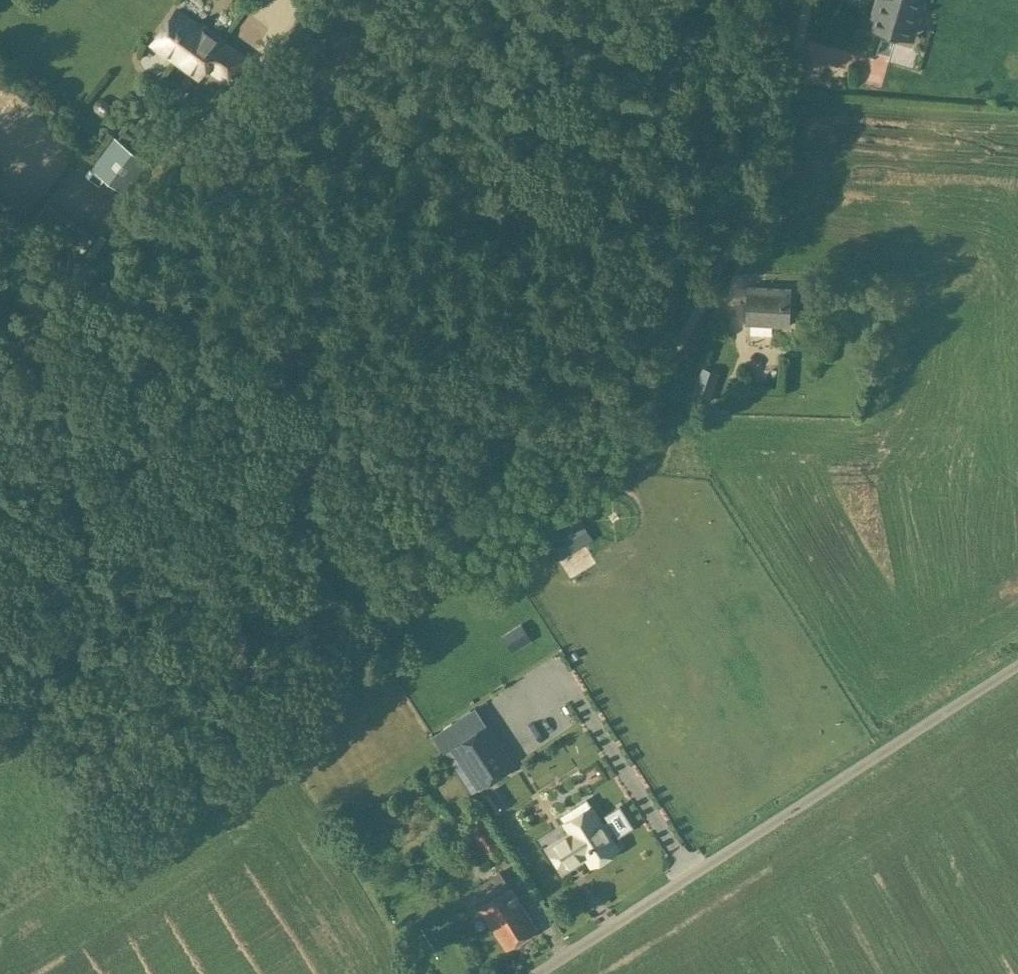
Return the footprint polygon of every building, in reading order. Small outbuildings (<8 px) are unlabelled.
[(870,28),(901,37),(911,0),(878,0),(870,28)] [(199,75),(207,65),(226,79),(242,58),(180,11),(156,43),(199,75)] [(152,162),(115,136),(92,167),(129,194),(152,162)] [(755,335),(765,336),(772,336),(772,326),(790,327),(792,289),(747,287),(746,325),(752,325),(751,335),(755,335)] [(697,383),(692,397),(708,403),(713,388),(697,383)] [(580,518),(571,524),(584,544),(593,538),(580,518)] [(502,634),(512,651),(533,639),(523,621),(502,634)] [(516,765),(489,723),(443,752),(470,795),(516,765)] [(494,786),(479,796),(492,815),(507,805),(494,786)] [(618,847),(610,835),(615,832),(619,837),(635,827),(620,804),(604,814),(608,820),(603,823),(593,807),(565,824),(567,827),(557,832),(561,839),(551,846),(565,869),(586,856),(591,864),(618,847)] [(505,851),(482,818),(469,827),(482,847),(470,856),(478,867),(490,859),(491,861),(505,851)] [(502,872),(465,895),(475,911),(481,908),(507,949),(538,930),(502,872)]
